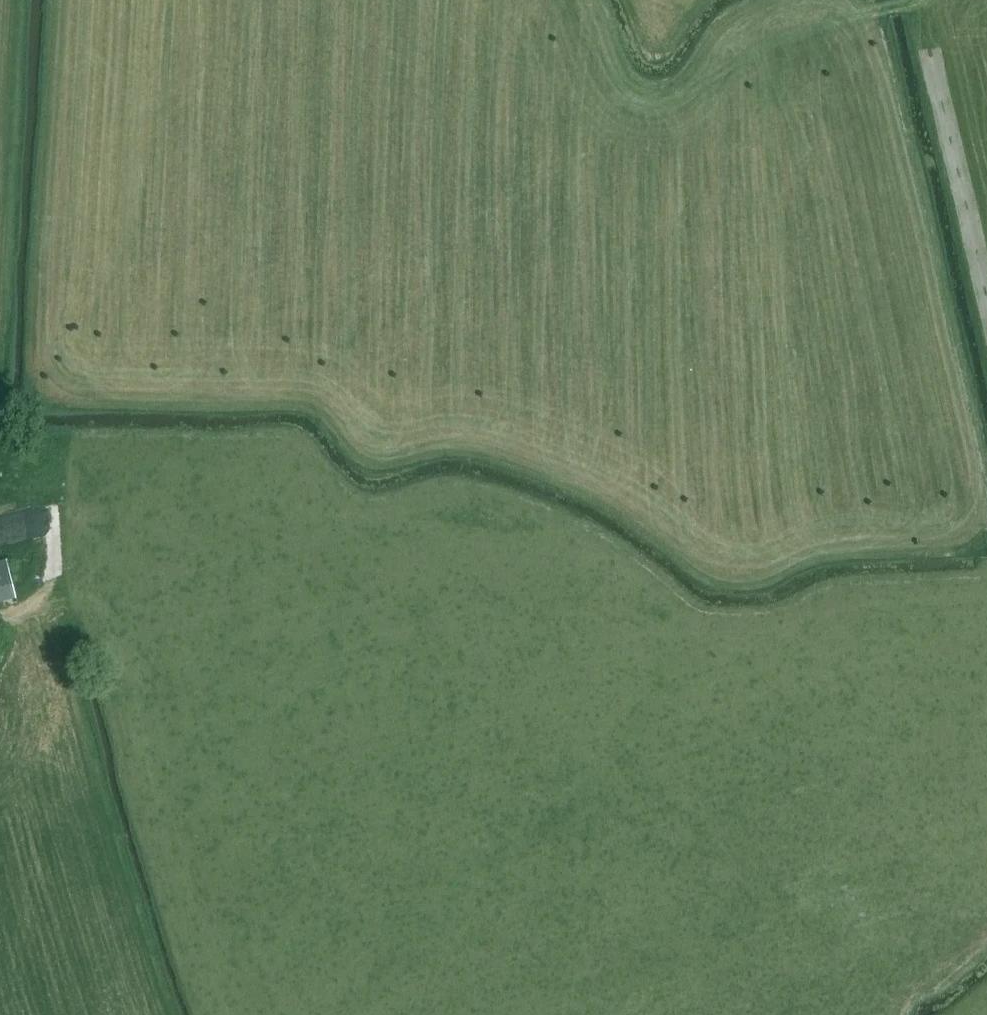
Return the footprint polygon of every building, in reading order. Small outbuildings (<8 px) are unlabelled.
[(18,601),(7,559),(0,561),(0,605),(18,601)]
